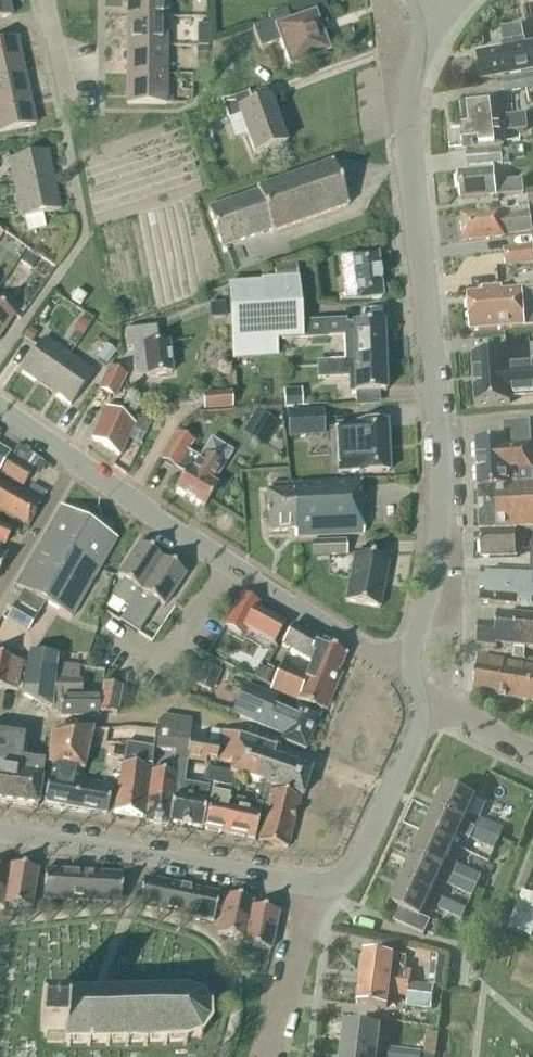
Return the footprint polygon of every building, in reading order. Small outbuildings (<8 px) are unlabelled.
[(11,16),(7,0),(0,0),(0,19),(11,16)] [(166,17),(166,4),(166,0),(127,0),(127,17),(166,17)] [(289,21),(286,12),(268,19),(269,22),(253,28),(260,49),(280,42),(289,67),(330,53),(315,12),(289,21)] [(127,46),(166,46),(166,17),(127,17),(127,46)] [(208,39),(208,22),(195,22),(195,39),(208,39)] [(477,54),(482,80),(532,70),(532,43),(525,45),(521,24),(499,28),(503,49),(477,54)] [(22,68),(16,39),(0,43),(0,73),(22,68)] [(166,75),(166,46),(127,46),(126,75),(166,75)] [(205,62),(205,48),(197,48),(197,61),(205,62)] [(29,96),(22,68),(0,73),(0,103),(29,96)] [(532,88),(532,74),(503,79),(506,93),(532,88)] [(166,104),(166,75),(126,75),(126,104),(166,104)] [(251,107),(246,94),(221,103),(228,121),(240,117),(254,156),(285,145),(269,100),(251,107)] [(0,103),(0,133),(35,125),(29,96),(0,103)] [(498,117),(496,96),(460,100),(463,121),(461,122),(464,148),(502,144),(501,131),(526,129),(525,114),(498,117)] [(502,162),(500,148),(465,152),(467,166),(502,162)] [(14,190),(54,181),(48,152),(8,161),(14,190)] [(272,233),(348,207),(332,162),(256,189),(257,192),(207,209),(221,248),(271,231),(272,233)] [(494,180),(493,170),(458,173),(461,199),(524,193),(523,178),(494,180)] [(54,181),(14,190),(21,219),(42,214),(60,211),(54,181)] [(465,241),(504,237),(503,236),(532,233),(528,206),(500,210),(501,214),(463,218),(463,222),(461,225),(462,234),(464,237),(465,241)] [(25,218),(27,231),(45,227),(42,214),(25,218)] [(504,250),(506,266),(532,263),(532,247),(504,250)] [(23,256),(34,264),(39,257),(28,249),(23,256)] [(339,303),(382,299),(377,254),(340,258),(344,294),(339,295),(339,303)] [(273,266),(274,281),(297,279),(296,264),(273,266)] [(383,324),(345,326),(345,320),(301,322),(298,279),(228,284),(234,360),(277,356),(276,341),(343,338),(344,361),(344,362),(384,361),(383,324)] [(22,299),(29,304),(37,293),(30,288),(22,299)] [(501,288),(483,289),(483,294),(468,295),(470,332),(532,327),(532,291),(502,293),(501,288)] [(80,306),(86,297),(77,291),(71,300),(80,306)] [(225,303),(208,304),(209,319),(226,318),(225,303)] [(13,316),(0,307),(0,336),(13,316)] [(65,337),(72,326),(58,316),(51,328),(65,337)] [(158,345),(156,327),(124,331),(126,350),(131,349),(135,378),(171,374),(168,344),(158,345)] [(45,389),(68,356),(44,339),(21,372),(45,389)] [(106,365),(116,352),(106,345),(97,359),(106,365)] [(508,361),(507,350),(470,352),(473,403),(511,401),(511,398),(532,397),(532,364),(508,366),(508,361)] [(68,356),(45,389),(70,406),(93,373),(68,356)] [(344,362),(344,361),(316,362),(317,379),(348,378),(348,375),(353,375),(354,393),(355,393),(378,393),(385,392),(384,361),(344,362)] [(125,376),(110,368),(99,390),(114,397),(125,376)] [(302,408),(301,389),(283,390),(284,409),(302,408)] [(203,410),(230,408),(228,393),(202,395),(203,410)] [(125,421),(114,414),(106,409),(92,441),(119,457),(132,430),(145,436),(153,419),(131,420),(128,418),(125,421)] [(306,438),(306,429),(324,428),(323,409),(286,411),(286,412),(287,439),(306,438)] [(272,434),(277,425),(263,416),(257,425),(272,434)] [(530,420),(504,423),(505,439),(476,441),(478,487),(508,486),(508,484),(532,482),(532,465),(530,420)] [(335,428),(337,473),(360,472),(360,473),(388,472),(386,424),(357,424),(357,427),(335,428)] [(199,460),(187,453),(193,443),(178,434),(162,460),(184,474),(174,491),(204,509),(217,487),(212,484),(231,452),(211,440),(199,460)] [(11,453),(0,447),(0,470),(11,453)] [(20,449),(13,461),(30,471),(37,459),(20,449)] [(0,476),(22,489),(32,472),(30,471),(13,461),(10,459),(0,476)] [(0,479),(0,512),(27,528),(46,494),(31,486),(27,493),(17,487),(17,488),(0,479)] [(362,533),(360,481),(291,484),(271,486),(272,492),(265,492),(268,533),(294,531),(294,537),(362,533)] [(532,527),(532,485),(508,487),(508,489),(478,490),(480,530),(532,527)] [(81,520),(60,507),(15,586),(23,591),(6,620),(27,632),(44,603),(71,618),(116,540),(95,528),(93,515),(81,520)] [(11,530),(0,525),(0,545),(0,544),(4,546),(11,530)] [(481,558),(516,558),(516,532),(480,532),(481,558)] [(312,557),(346,556),(346,541),(312,542),(312,557)] [(129,610),(162,559),(139,544),(117,577),(122,581),(111,598),(127,609),(129,610)] [(379,608),(388,562),(354,555),(345,602),(379,608)] [(129,610),(127,609),(119,622),(138,634),(157,604),(163,608),(185,575),(162,559),(129,610)] [(530,565),(530,573),(481,572),(480,603),(532,607),(532,565),(530,565)] [(273,645),(285,623),(255,607),(257,605),(242,597),(225,627),(240,635),(244,628),(273,645)] [(497,614),(497,626),(478,626),(476,646),(495,648),(495,646),(514,648),(513,658),(524,659),(525,649),(532,649),(532,618),(497,614)] [(321,713),(338,673),(345,655),(332,650),(333,648),(315,639),(292,627),(281,645),(312,663),(304,681),(279,670),(270,692),(321,713)] [(51,710),(54,666),(55,658),(28,654),(20,695),(51,710)] [(22,662),(0,657),(0,689),(16,691),(22,662)] [(522,677),(524,665),(477,657),(472,692),(500,696),(503,674),(522,677)] [(260,665),(255,676),(268,682),(273,671),(260,665)] [(524,665),(522,677),(503,674),(500,696),(530,701),(532,678),(532,679),(532,666),(524,665)] [(97,713),(99,699),(79,699),(80,683),(76,683),(77,668),(54,666),(51,710),(60,710),(60,717),(97,717),(97,713)] [(218,673),(206,667),(203,666),(193,686),(211,694),(220,674),(218,673)] [(99,699),(97,713),(116,715),(121,689),(102,685),(99,699)] [(292,716),(273,708),(276,699),(245,686),(233,715),(283,737),(281,741),(305,751),(319,717),(296,707),(292,716)] [(186,756),(188,741),(191,722),(163,718),(157,722),(154,751),(175,754),(173,774),(151,771),(145,823),(168,827),(168,822),(173,800),(178,800),(179,794),(182,788),(182,784),(185,762),(186,756)] [(50,766),(82,771),(92,730),(62,730),(51,736),(46,765),(51,765),(50,766)] [(234,775),(234,777),(264,787),(296,796),(302,798),(310,772),(272,759),(274,750),(221,732),(218,747),(215,761),(232,764),(231,774),(234,775)] [(44,764),(20,762),(23,738),(0,735),(0,802),(37,808),(44,764)] [(215,761),(218,747),(188,741),(186,756),(185,762),(205,766),(206,760),(215,761)] [(147,769),(145,769),(145,765),(150,765),(152,749),(126,744),(122,765),(120,765),(113,814),(142,818),(147,769)] [(80,778),(82,771),(50,766),(43,803),(72,808),(107,814),(111,785),(78,781),(79,778),(80,778)] [(234,775),(231,774),(208,768),(205,784),(214,785),(203,830),(254,840),(262,807),(234,800),(236,793),(230,792),(234,777),(234,775)] [(173,800),(168,822),(201,829),(208,788),(182,784),(182,788),(179,794),(178,800),(173,800)] [(463,824),(463,823),(468,813),(474,800),(444,786),(433,810),(463,824)] [(264,817),(258,842),(287,849),(299,799),(295,798),(296,796),(264,787),(260,805),(264,807),(262,816),(264,817)] [(474,829),(463,824),(433,810),(423,833),(452,847),(458,834),(469,839),(474,829)] [(474,829),(498,840),(503,830),(479,818),(475,828),(474,829)] [(494,850),(498,840),(474,829),(469,839),(477,842),(492,849),(494,850)] [(446,860),(452,847),(423,833),(412,856),(442,870),(453,875),(458,865),(446,860)] [(453,875),(442,870),(412,856),(401,880),(431,893),(437,881),(448,886),(453,875)] [(453,875),(477,886),(482,876),(458,865),(453,875)] [(3,905),(4,906),(31,910),(38,871),(9,866),(8,872),(9,872),(3,905)] [(8,872),(0,870),(0,910),(3,911),(4,906),(3,905),(9,872),(8,872)] [(82,901),(83,874),(44,872),(43,898),(82,901)] [(83,874),(82,901),(120,903),(122,876),(83,874)] [(472,897),(477,886),(453,875),(448,886),(472,897)] [(176,914),(180,887),(144,880),(138,907),(176,914)] [(420,916),(431,893),(401,880),(390,904),(400,908),(393,921),(424,935),(431,921),(420,916)] [(180,887),(176,914),(212,922),(218,895),(180,887)] [(532,932),(532,897),(522,892),(508,929),(531,938),(532,932)] [(243,941),(251,908),(252,902),(225,897),(217,936),(243,941)] [(462,921),(467,910),(442,898),(437,909),(462,921)] [(251,908),(243,941),(242,946),(270,952),(278,913),(251,908)] [(361,978),(409,984),(410,975),(404,974),(407,958),(364,952),(361,978)] [(441,987),(444,958),(431,954),(428,986),(441,987)] [(409,984),(361,978),(357,1004),(386,1008),(388,995),(407,998),(406,1007),(431,1010),(433,987),(409,984)] [(189,993),(187,993),(186,992),(185,989),(182,989),(182,993),(166,993),(166,989),(162,989),(162,993),(146,993),(146,990),(142,990),(142,994),(127,994),(127,990),(123,990),(123,994),(108,994),(108,991),(104,991),(104,994),(89,995),(88,991),(85,991),(85,995),(69,995),(69,992),(66,992),(66,995),(64,995),(64,1006),(40,1006),(39,1033),(46,1033),(46,1043),(67,1044),(67,1048),(70,1048),(70,1045),(86,1044),(86,1047),(90,1047),(90,1044),(105,1044),(105,1047),(109,1047),(109,1044),(124,1044),(124,1047),(128,1047),(128,1044),(143,1043),(143,1047),(147,1047),(147,1043),(163,1043),(163,1047),(167,1047),(167,1043),(183,1043),(183,1046),(186,1046),(186,1042),(189,1042),(192,1041),(193,1041),(194,1039),(196,1038),(199,1041),(202,1039),(199,1036),(201,1034),(202,1032),(203,1031),(205,1029),(206,1027),(209,1028),(210,1024),(207,1023),(207,1021),(207,1019),(207,1018),(207,1015),(207,1014),(207,1012),(210,1010),(209,1007),(205,1008),(205,1007),(204,1006),(204,1004),(203,1003),(201,1001),(199,1000),(202,996),(199,994),(196,997),(194,996),(192,994),(189,993)] [(397,1056),(421,1056),(421,1053),(388,1048),(388,1042),(377,1041),(378,1028),(346,1024),(343,1050),(397,1056)]
